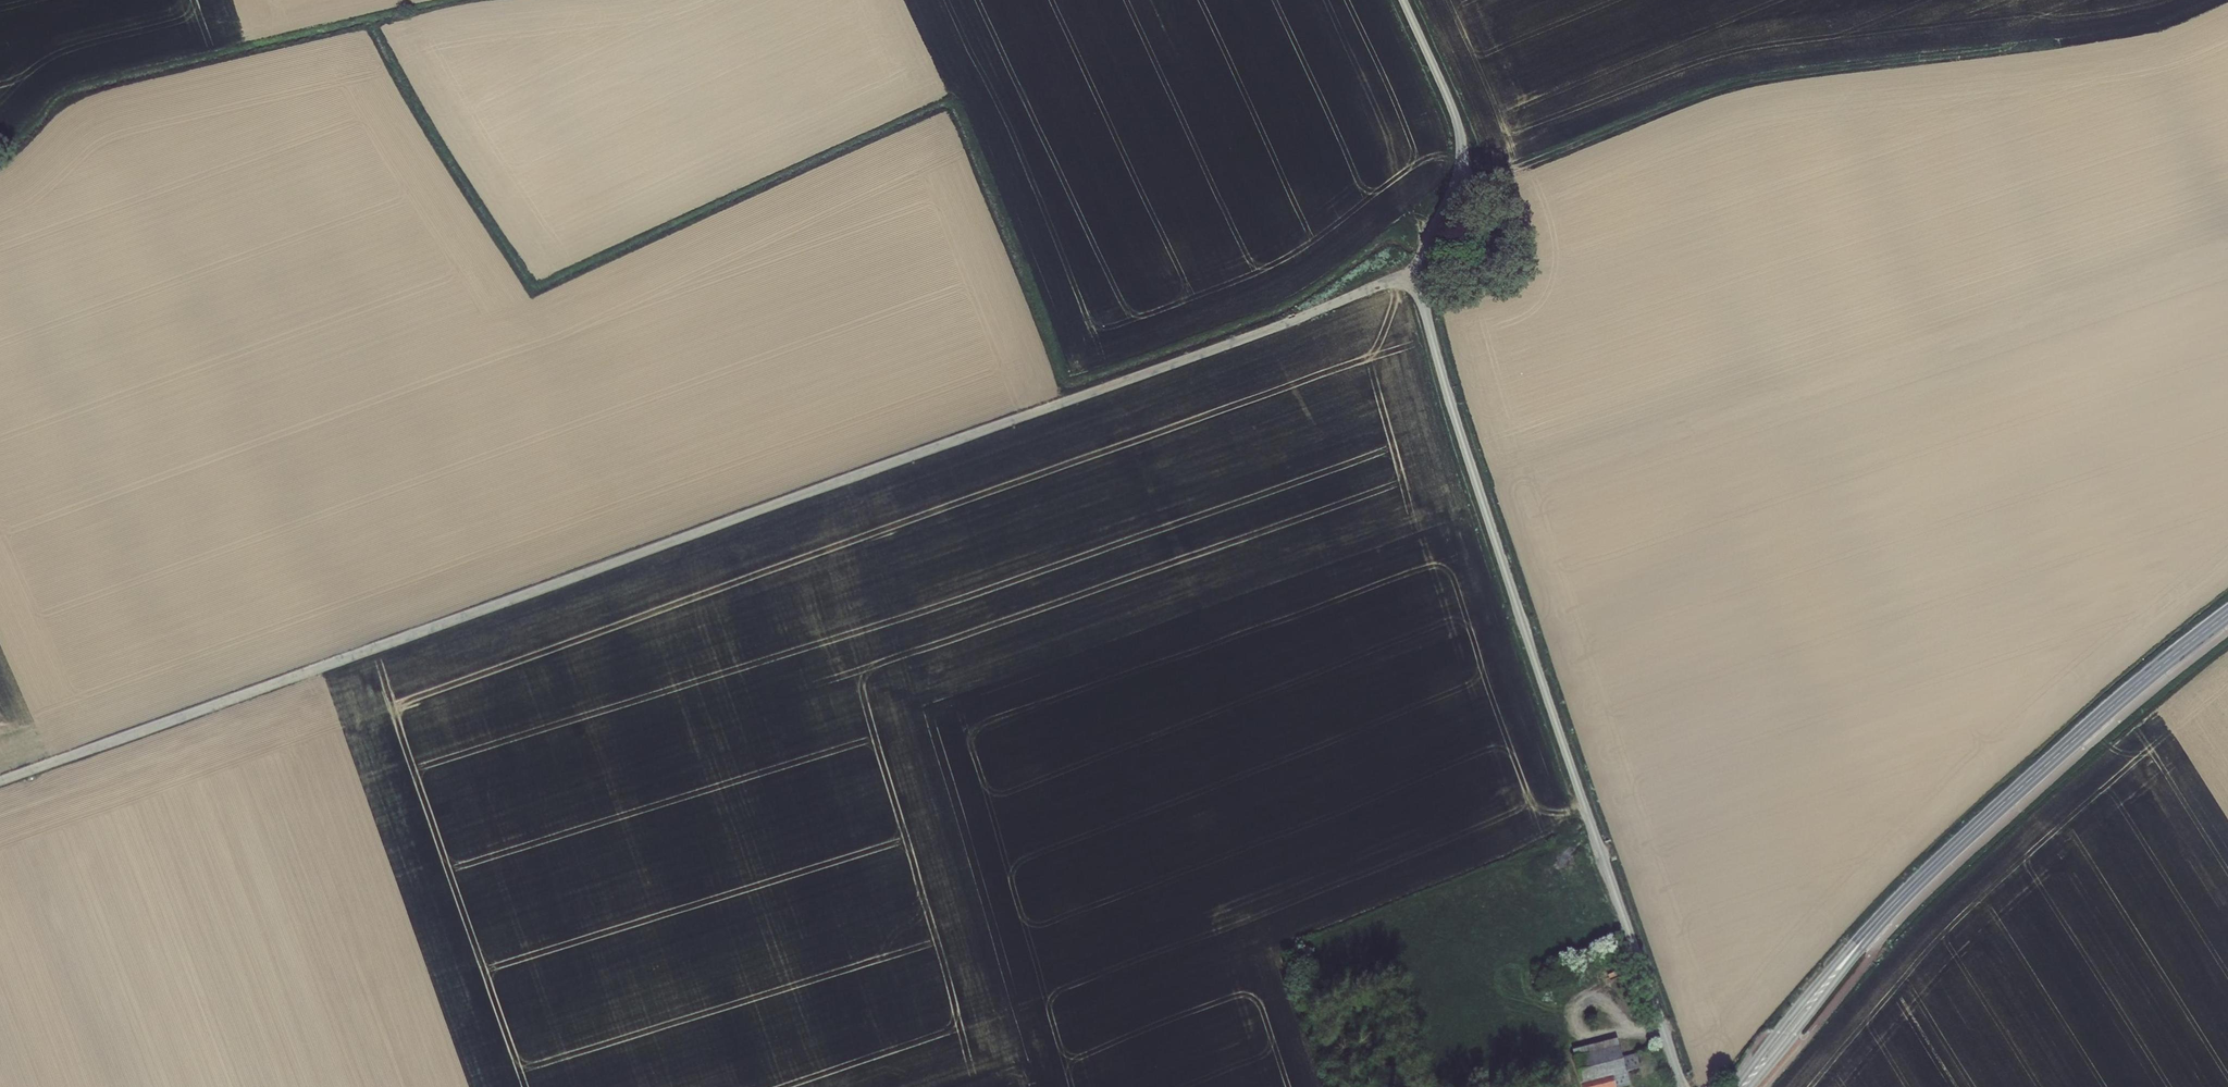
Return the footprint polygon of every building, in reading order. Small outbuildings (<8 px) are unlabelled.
[(1582,1086),(1624,1086),(1630,1085),(1626,1071),(1639,1068),(1635,1054),(1620,1058),(1615,1039),(1572,1050),(1582,1086)]
